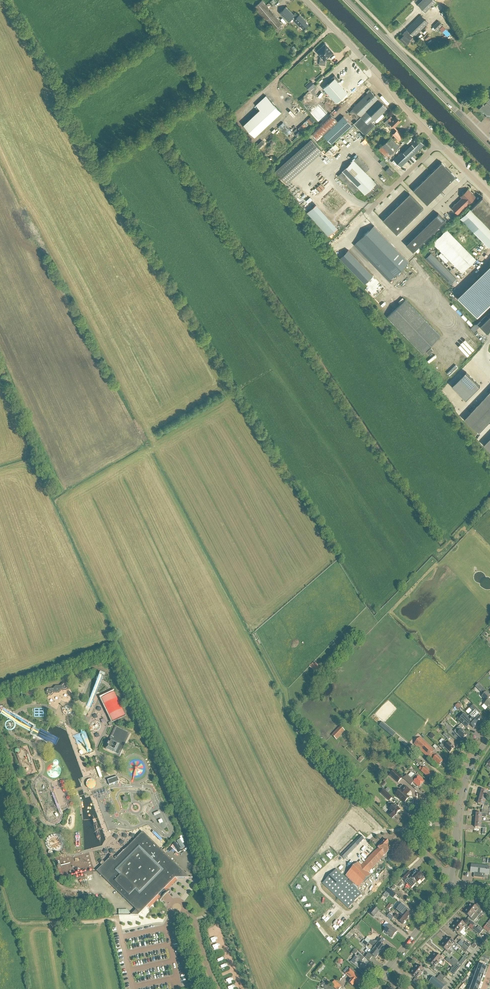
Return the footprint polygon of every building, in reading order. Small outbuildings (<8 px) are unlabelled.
[(262,0),(254,6),(274,29),(282,23),(262,0)] [(418,4),(425,12),(436,1),(435,0),(422,0),(418,4)] [(307,21),(300,14),(298,16),(294,13),(293,14),(286,7),(280,13),(288,21),(292,18),(294,20),(300,26),(301,26),(303,29),(309,24),(308,24),(306,22),(307,21)] [(400,39),(405,45),(410,40),(409,40),(413,36),(414,36),(428,23),(420,15),(406,29),(407,29),(402,34),(404,35),(400,39)] [(438,20),(433,26),(437,30),(443,25),(438,20)] [(328,46),(326,44),(325,44),(323,45),(323,46),(317,52),(321,55),(320,61),(319,64),(325,65),(326,59),(333,52),(328,47),(328,46)] [(324,88),(337,102),(348,93),(338,82),(339,80),(335,75),(328,81),(329,83),(324,88)] [(364,87),(365,86),(371,91),(374,87),(366,81),(367,81),(362,78),(359,81),(362,83),(361,85),(364,87)] [(312,81),(306,87),(309,90),(315,84),(312,81)] [(352,108),(353,108),(349,112),(356,119),(360,115),(361,116),(379,99),(370,90),(352,108)] [(255,136),(281,111),(266,95),(256,104),(260,109),(244,124),(255,136)] [(486,100),(486,101),(484,104),(483,103),(478,108),(483,113),(483,112),(486,115),(486,117),(488,117),(489,119),(489,96),(486,100)] [(361,116),(354,123),(365,135),(375,125),(372,121),(387,107),(385,105),(379,99),(361,116)] [(311,113),(318,121),(327,113),(320,105),(311,113)] [(331,113),(311,132),(318,140),(323,135),(331,143),(352,124),(344,115),(338,121),(331,113)] [(400,121),(396,116),(393,119),(391,116),(384,122),(389,126),(391,124),(394,127),(400,121)] [(398,130),(393,134),(399,140),(403,136),(398,130)] [(352,144),(356,140),(352,135),(348,139),(352,144)] [(399,145),(391,137),(379,148),(387,157),(399,145)] [(401,166),(423,144),(416,137),(394,159),(401,166)] [(275,171),(286,183),(322,151),(311,139),(275,171)] [(361,152),(358,155),(369,166),(372,163),(361,152)] [(338,175),(355,193),(360,188),(365,194),(366,193),(368,196),(380,185),(374,180),(365,172),(370,167),(358,156),(338,175)] [(398,169),(401,166),(394,159),(391,161),(398,169)] [(427,204),(456,176),(442,162),(413,190),(427,204)] [(394,171),(389,166),(386,170),(390,175),(394,171)] [(452,207),(458,213),(475,196),(468,189),(461,196),(462,198),(452,207)] [(409,193),(383,219),(396,234),(423,208),(409,193)] [(482,197),(472,207),(489,226),(489,205),(482,197)] [(314,204),(307,211),(328,234),(335,227),(314,204)] [(460,218),(488,247),(489,245),(489,228),(470,208),(460,218)] [(438,212),(434,216),(441,223),(445,219),(438,212)] [(441,223),(434,216),(431,219),(438,226),(441,223)] [(438,226),(431,219),(427,223),(434,230),(438,226)] [(427,223),(424,226),(431,233),(434,230),(427,223)] [(374,225),(356,242),(374,261),(391,278),(407,264),(409,261),(407,259),(374,225)] [(424,226),(420,230),(427,237),(431,233),(424,226)] [(446,229),(432,243),(462,273),(476,259),(446,229)] [(420,230),(417,233),(424,241),(427,237),(420,230)] [(424,241),(417,233),(413,237),(420,244),(424,241)] [(413,237),(409,240),(417,248),(420,244),(413,237)] [(409,240),(406,244),(413,251),(417,248),(409,240)] [(374,275),(349,249),(341,258),(366,284),(369,287),(367,289),(374,297),(385,286),(374,275)] [(431,252),(426,258),(451,284),(456,278),(431,252)] [(451,298),(453,300),(487,266),(485,265),(469,280),(451,298)] [(458,297),(477,317),(489,304),(489,266),(458,297)] [(405,299),(388,316),(387,316),(422,352),(440,335),(405,299)] [(486,320),(488,317),(486,315),(480,320),(483,323),(486,320)] [(474,332),(480,326),(483,323),(480,320),(477,323),(475,324),(470,328),(474,332)] [(480,326),(474,332),(481,339),(487,333),(489,330),(483,323),(480,326)] [(466,371),(452,385),(466,399),(480,385),(466,371)] [(483,398),(478,404),(485,411),(489,405),(489,404),(483,398)] [(485,411),(478,404),(472,409),(480,416),(485,411)] [(480,416),(472,409),(470,412),(477,419),(480,416)] [(489,420),(489,415),(485,411),(480,416),(487,423),(489,420)] [(477,419),(470,412),(467,415),(474,422),(477,419)] [(474,422),(467,415),(464,418),(471,425),(474,422)] [(484,426),(487,423),(480,416),(477,419),(484,426)] [(481,429),(484,426),(477,419),(474,422),(481,429)] [(479,432),(481,429),(474,422),(471,425),(479,432)] [(306,664),(301,668),(305,673),(310,668),(306,664)] [(47,695),(49,697),(52,697),(54,695),(54,694),(59,694),(61,692),(66,691),(69,689),(68,686),(66,684),(63,684),(61,686),(61,687),(56,687),(54,689),(49,690),(46,692),(47,695)] [(91,686),(86,697),(90,699),(97,686),(94,684),(93,687),(91,686)] [(489,699),(489,696),(486,692),(481,697),(487,702),(484,705),(489,711),(489,700),(489,699)] [(125,716),(114,693),(111,695),(102,699),(113,722),(125,716)] [(77,714),(80,715),(85,704),(82,702),(77,714)] [(37,720),(36,706),(25,707),(26,721),(37,720)] [(477,716),(480,713),(473,706),(466,714),(472,719),(477,724),(482,720),(477,716)] [(477,724),(472,719),(471,720),(465,715),(462,717),(462,718),(459,721),(467,728),(470,725),(473,729),(477,724)] [(379,726),(393,738),(396,734),(382,722),(382,723),(381,722),(381,723),(381,724),(379,726)] [(451,731),(446,726),(446,727),(442,723),(440,725),(444,729),(449,733),(451,731)] [(463,733),(464,732),(461,730),(464,727),(461,724),(458,727),(453,732),(462,740),(467,736),(463,733)] [(107,750),(120,756),(129,737),(130,735),(117,728),(115,727),(111,737),(109,740),(105,749),(107,750)] [(332,736),(336,740),(345,731),(340,727),(332,736)] [(434,751),(420,738),(414,745),(427,758),(429,756),(433,760),(432,760),(438,766),(439,766),(440,766),(441,764),(441,763),(443,762),(439,758),(439,757),(438,756),(437,756),(436,756),(432,753),(434,751)] [(444,748),(450,753),(454,748),(451,746),(452,745),(449,742),(447,744),(445,741),(440,746),(443,750),(444,748)] [(332,763),(327,758),(325,757),(323,759),(325,760),(324,761),(329,766),(332,763)] [(432,774),(425,768),(427,766),(422,762),(421,763),(417,759),(415,761),(418,764),(416,766),(418,767),(419,766),(421,768),(419,770),(428,778),(432,774)] [(390,775),(398,784),(403,779),(394,771),(390,775)] [(411,773),(408,777),(406,775),(403,779),(411,786),(413,783),(419,788),(424,782),(416,775),(415,775),(411,773)] [(110,787),(119,784),(118,779),(108,783),(110,787)] [(400,790),(395,796),(404,804),(409,798),(406,796),(410,791),(406,787),(401,791),(400,790)] [(384,790),(380,793),(389,802),(392,798),(384,790)] [(481,791),(480,798),(485,799),(486,795),(489,796),(489,793),(481,791)] [(470,805),(475,806),(479,794),(474,792),(470,805)] [(478,804),(483,806),(482,810),(489,812),(489,807),(488,807),(488,804),(484,803),(485,799),(480,798),(478,804)] [(388,815),(392,819),(395,816),(401,810),(394,804),(394,805),(391,802),(390,804),(389,803),(388,804),(389,805),(388,806),(391,808),(389,810),(391,812),(388,815)] [(475,821),(481,822),(482,818),(486,818),(486,815),(489,815),(489,816),(489,812),(482,810),(481,815),(476,814),(475,821)] [(175,879),(193,879),(193,878),(192,878),(189,878),(161,850),(143,832),(126,850),(126,849),(121,854),(119,856),(117,858),(118,858),(115,861),(111,857),(104,864),(97,872),(140,914),(138,916),(131,916),(131,915),(131,916),(138,916),(162,893),(175,879)] [(364,839),(361,836),(341,856),(345,860),(364,839)] [(182,850),(185,848),(180,840),(177,842),(182,850)] [(336,870),(322,884),(348,909),(362,895),(352,885),(354,884),(358,889),(371,876),(368,873),(374,867),(383,857),(385,855),(391,849),(388,846),(389,845),(388,844),(389,843),(386,841),(385,841),(378,848),(378,849),(376,851),(376,850),(374,852),(361,866),(358,863),(346,876),(349,880),(348,881),(336,870)] [(178,854),(182,852),(176,843),(173,845),(178,854)] [(54,875),(69,876),(70,863),(55,862),(54,875)] [(488,867),(472,865),(471,872),(474,872),(473,878),(484,879),(485,874),(487,874),(488,867)] [(402,878),(404,881),(411,874),(408,871),(402,878)] [(423,877),(417,871),(409,880),(408,879),(405,882),(412,889),(417,883),(417,884),(420,880),(422,881),(424,879),(422,877),(423,877)] [(393,898),(396,895),(389,889),(386,892),(393,898)] [(395,911),(401,915),(407,920),(410,916),(408,913),(410,911),(404,906),(402,904),(401,904),(395,911)] [(471,904),(467,909),(475,915),(478,917),(480,914),(484,909),(478,904),(476,908),(471,904)] [(368,913),(374,918),(379,911),(374,907),(368,913)] [(467,909),(463,913),(474,921),(474,922),(478,917),(475,915),(467,909)] [(407,920),(401,915),(399,917),(396,915),(394,917),(397,920),(403,925),(407,920)] [(469,928),(458,920),(454,925),(462,931),(464,928),(467,930),(469,928)] [(392,938),(397,932),(389,925),(383,931),(392,938)] [(462,931),(454,925),(451,929),(458,935),(459,935),(461,937),(463,936),(460,933),(462,931)] [(481,933),(474,927),(472,930),(479,935),(481,933)] [(447,937),(444,942),(451,948),(454,950),(456,948),(458,946),(447,937)] [(373,942),(371,941),(367,938),(365,941),(368,944),(380,953),(384,948),(382,946),(384,942),(379,938),(376,941),(373,942)] [(370,960),(373,957),(375,959),(380,953),(368,944),(365,941),(364,940),(361,943),(366,947),(368,949),(365,952),(368,954),(366,957),(370,960)] [(444,942),(440,947),(448,953),(450,955),(452,953),(449,951),(451,948),(444,942)] [(445,961),(435,953),(431,958),(439,964),(441,961),(443,963),(445,961)] [(369,969),(365,966),(366,966),(363,963),(362,964),(362,963),(363,962),(362,961),(365,958),(360,954),(358,957),(356,955),(350,963),(359,969),(365,974),(369,969)] [(431,958),(427,963),(432,967),(435,969),(438,971),(439,969),(436,967),(439,964),(431,958)] [(475,969),(474,972),(475,972),(484,975),(486,968),(484,967),(486,963),(480,961),(479,963),(478,965),(479,966),(477,970),(475,969)] [(417,965),(413,970),(421,976),(423,973),(426,975),(427,974),(425,971),(417,965)] [(309,973),(312,975),(318,968),(315,966),(309,973)] [(357,973),(351,968),(349,966),(343,972),(345,974),(345,975),(351,979),(348,983),(352,986),(355,983),(357,985),(361,980),(358,977),(359,976),(356,974),(357,973)] [(421,976),(413,970),(410,974),(415,979),(413,981),(418,985),(421,981),(419,979),(421,976)] [(475,972),(473,979),(474,979),(481,982),(484,975),(475,972)] [(429,982),(430,982),(433,985),(438,988),(443,988),(445,986),(441,983),(437,980),(436,979),(434,977),(433,977),(433,978),(431,980),(430,982),(429,982)] [(474,979),(472,985),(479,988),(481,982),(474,979)] [(335,981),(331,985),(328,982),(327,983),(334,988),(340,988),(342,987),(335,981)]
